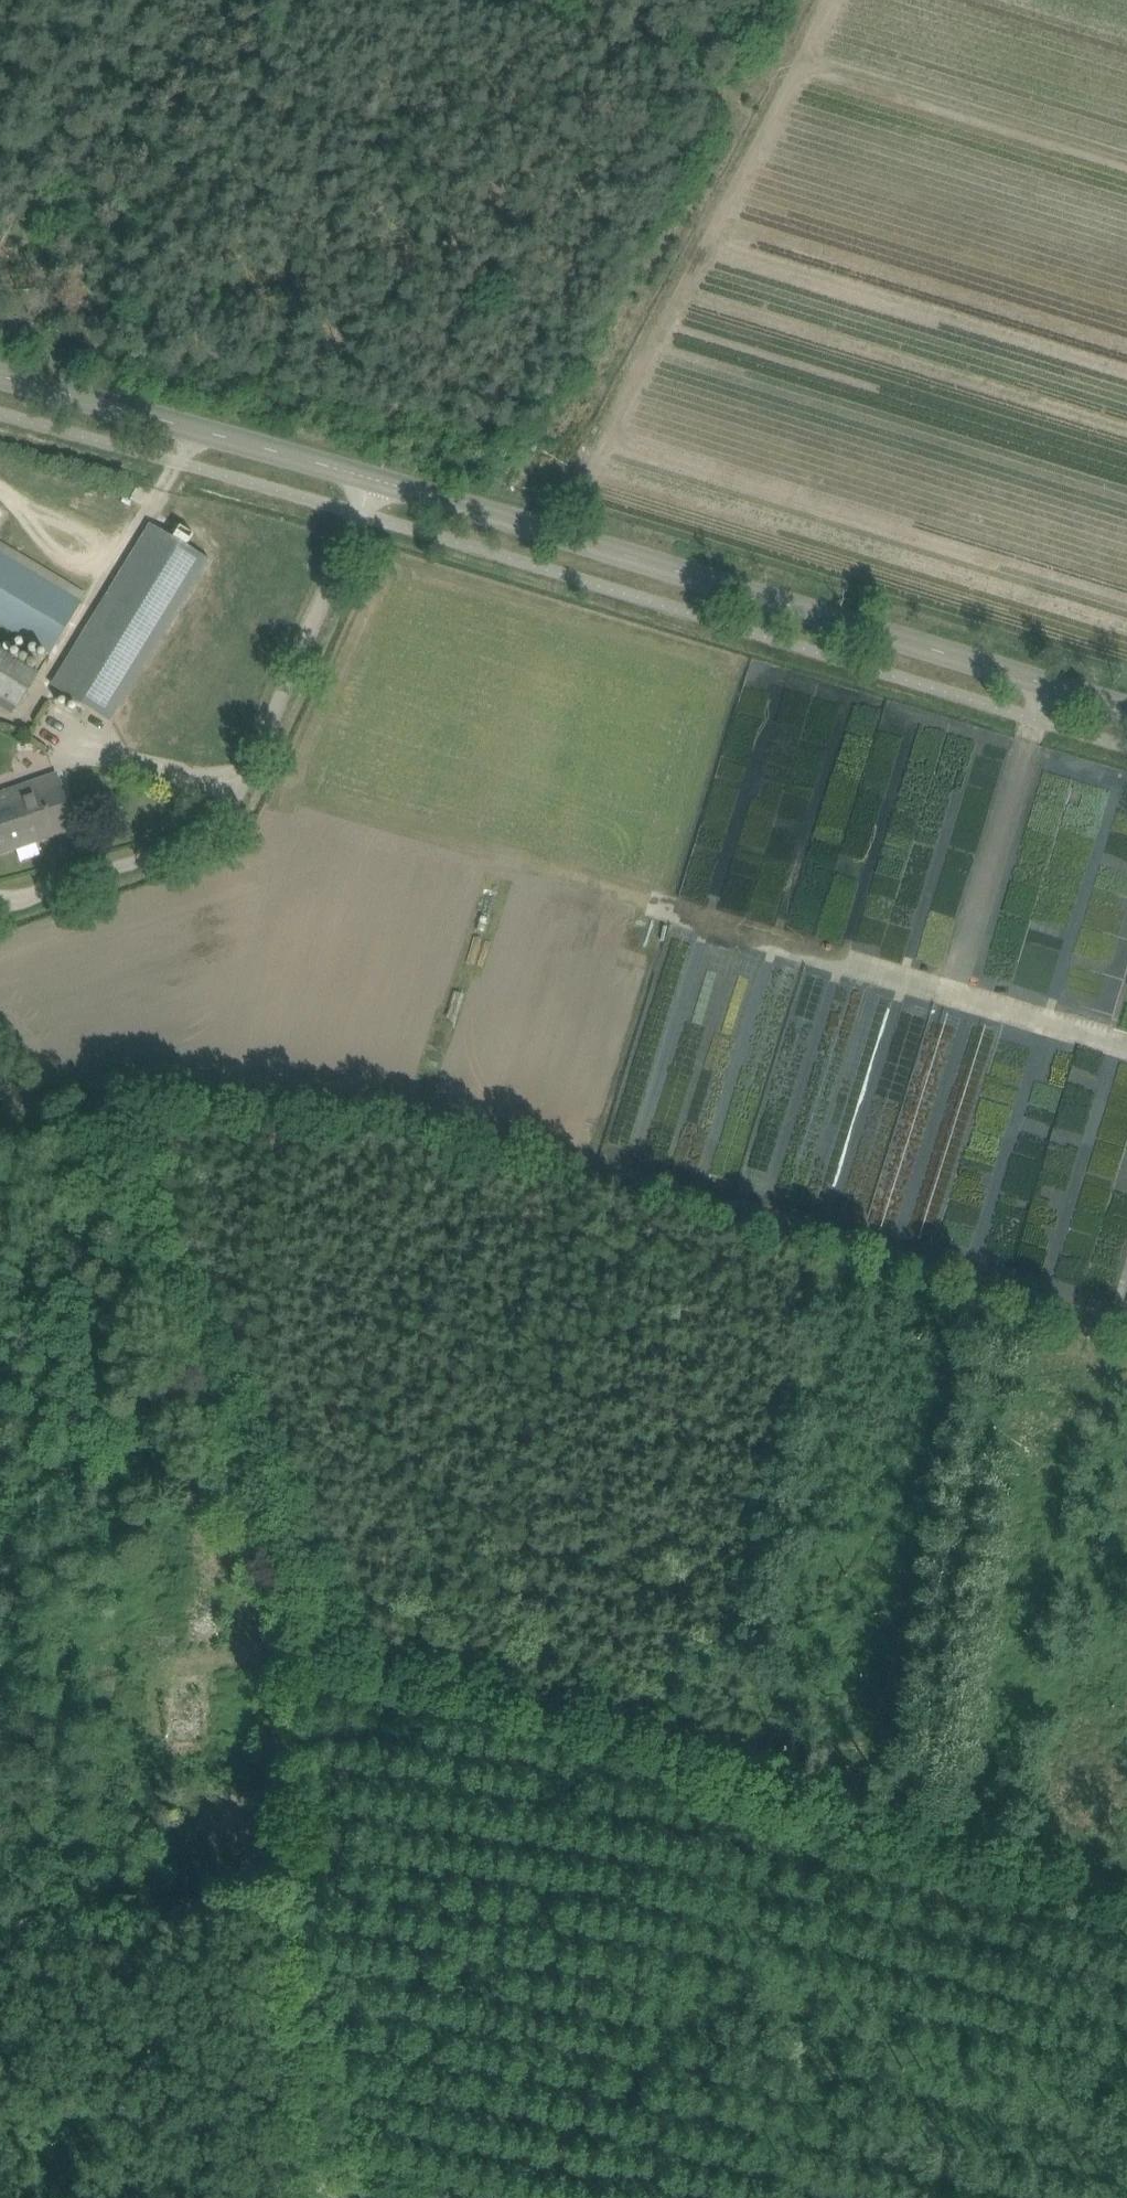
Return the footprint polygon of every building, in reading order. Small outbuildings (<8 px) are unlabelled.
[(54,686),(111,721),(210,559),(188,545),(195,534),(176,522),(169,533),(153,524),(54,686)] [(51,653),(82,602),(81,601),(86,594),(0,542),(0,622),(51,653)] [(13,712),(18,705),(19,705),(39,671),(0,647),(0,704),(13,712)] [(57,774),(0,793),(0,853),(77,826),(57,774)] [(854,1160),(854,1110),(797,1109),(797,1160),(854,1160)]
